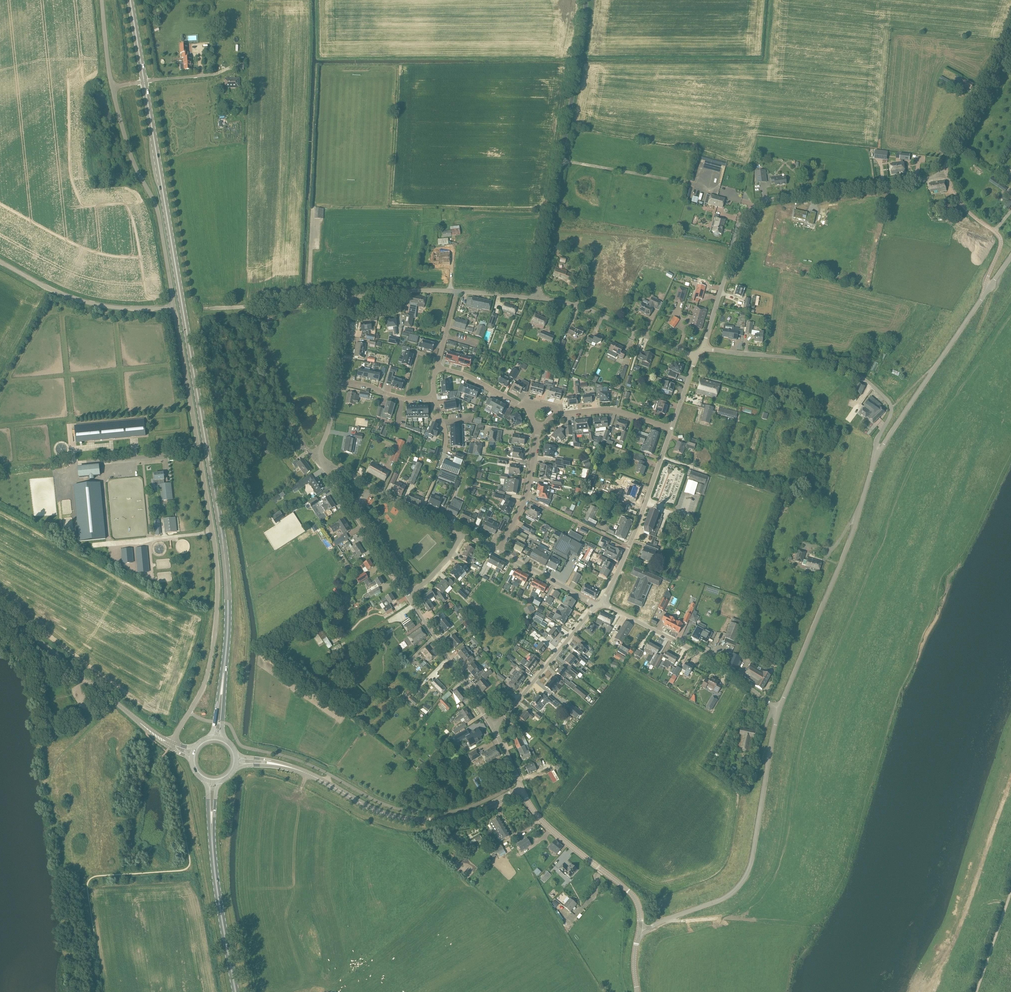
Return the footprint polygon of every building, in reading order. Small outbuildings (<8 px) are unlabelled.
[(188,53),(187,44),(180,44),(181,53),(182,53),(182,58),(184,58),(184,63),(180,63),(181,70),(185,70),(192,70),(191,57),(186,57),(186,53),(188,53)] [(962,78),(958,76),(954,83),(941,76),(939,80),(959,91),(960,89),(956,87),(962,78)] [(240,89),(240,78),(225,78),(225,89),(229,89),(229,88),(235,88),(235,89),(240,89)] [(974,85),(964,79),(962,83),(965,85),(965,86),(971,90),(974,85)] [(876,150),(875,158),(887,159),(887,152),(876,150)] [(901,163),(890,164),(892,174),(898,173),(898,172),(905,171),(904,162),(903,163),(903,160),(909,160),(910,154),(901,153),(900,159),(901,159),(901,163)] [(763,174),(763,171),(755,172),(757,183),(760,183),(760,181),(766,181),(765,174),(763,174)] [(780,178),(780,177),(775,178),(773,178),(773,177),(770,178),(771,184),(775,183),(775,186),(786,184),(785,178),(780,178)] [(1003,185),(993,177),(989,181),(997,187),(998,187),(1005,192),(1007,189),(1003,185)] [(947,191),(945,181),(929,184),(930,192),(938,191),(938,192),(947,191)] [(710,196),(707,195),(705,203),(722,208),(725,199),(711,195),(710,196)] [(950,206),(950,203),(946,203),(946,208),(945,208),(947,217),(952,217),(952,214),(953,214),(952,205),(950,206)] [(324,209),(315,208),(315,219),(323,219),(324,209)] [(793,218),(805,220),(806,220),(808,220),(808,221),(808,223),(813,224),(814,222),(816,213),(810,212),(810,214),(807,213),(807,212),(795,210),(793,218)] [(713,221),(712,226),(714,227),(713,232),(714,233),(714,234),(714,235),(715,235),(717,236),(718,236),(719,235),(719,234),(721,234),(725,219),(718,218),(716,217),(715,222),(713,221)] [(460,235),(459,226),(450,227),(451,230),(442,232),(443,237),(460,235)] [(450,265),(450,251),(440,252),(440,253),(437,253),(437,252),(433,252),(433,265),(450,265)] [(624,251),(621,261),(630,263),(633,254),(624,251)] [(650,256),(647,262),(655,267),(661,255),(657,255),(655,259),(650,256)] [(678,256),(676,263),(686,266),(688,259),(678,256)] [(688,259),(686,266),(691,268),(688,276),(693,278),(692,278),(693,278),(697,267),(696,267),(692,266),(694,261),(688,259)] [(621,261),(619,269),(627,272),(630,263),(621,261)] [(647,262),(644,269),(649,271),(647,275),(646,275),(656,280),(658,275),(652,272),(655,267),(647,262)] [(567,271),(556,267),(553,276),(572,282),(574,275),(566,272),(567,271)] [(707,276),(706,277),(716,280),(718,274),(713,272),(714,269),(715,269),(709,267),(707,276)] [(705,276),(702,284),(709,286),(709,285),(709,284),(714,285),(716,280),(706,277),(707,276),(705,276)] [(607,282),(604,291),(612,294),(616,286),(607,282)] [(697,284),(694,297),(702,300),(706,286),(697,284)] [(616,286),(612,294),(620,298),(624,290),(616,286)] [(687,290),(679,287),(675,300),(676,302),(681,304),(683,302),(687,290)] [(745,295),(742,294),(743,290),(737,288),(735,295),(744,298),(745,295)] [(411,305),(409,314),(413,315),(413,318),(416,318),(417,306),(424,308),(426,298),(411,295),(409,305),(411,305)] [(470,308),(479,309),(481,299),(472,298),(468,298),(467,302),(466,306),(470,307),(470,308)] [(640,307),(638,311),(642,313),(642,314),(649,317),(651,312),(653,307),(656,309),(660,301),(652,298),(649,305),(642,302),(640,307)] [(491,301),(481,299),(479,309),(481,310),(482,309),(490,311),(491,301)] [(517,307),(504,303),(503,308),(502,311),(514,315),(515,312),(517,307)] [(693,315),(698,317),(704,319),(707,310),(695,307),(693,315)] [(409,314),(407,314),(405,326),(411,327),(413,318),(413,315),(409,314)] [(497,315),(492,314),(487,327),(492,329),(497,315)] [(548,319),(535,314),(533,318),(531,323),(544,329),(546,324),(548,319)] [(704,319),(698,317),(693,315),(691,321),(690,326),(701,329),(704,322),(703,322),(704,319)] [(679,320),(675,316),(669,325),(674,328),(679,320)] [(454,327),(465,330),(466,326),(467,322),(456,318),(454,327)] [(390,320),(390,319),(387,320),(387,325),(387,327),(393,327),(394,335),(398,335),(397,328),(396,320),(390,320)] [(371,327),(371,323),(361,323),(362,331),(372,330),(372,331),(375,331),(375,327),(371,327)] [(486,328),(479,325),(475,335),(482,338),(486,328)] [(722,336),(722,337),(731,338),(732,338),(732,339),(737,340),(738,329),(739,328),(733,327),(734,327),(724,325),(723,329),(722,336)] [(568,334),(573,336),(574,334),(578,336),(579,336),(582,335),(583,334),(585,330),(580,328),(576,330),(575,330),(571,328),(568,334)] [(764,332),(752,330),(751,334),(746,333),(746,334),(755,335),(754,342),(762,343),(764,332)] [(554,336),(542,331),(539,337),(551,343),(554,336)] [(603,338),(599,336),(594,337),(594,338),(589,336),(587,342),(591,344),(591,345),(594,346),(596,344),(596,343),(597,344),(601,342),(603,338)] [(566,341),(561,339),(558,347),(563,349),(566,341)] [(421,349),(427,350),(427,351),(431,352),(431,351),(433,352),(433,348),(434,348),(434,347),(435,344),(429,342),(428,341),(423,340),(422,343),(420,343),(419,347),(421,348),(421,349)] [(356,343),(355,350),(365,351),(366,345),(356,343)] [(609,350),(607,354),(615,358),(617,354),(619,355),(618,357),(622,359),(623,357),(626,353),(622,351),(623,348),(613,343),(611,347),(609,350)] [(365,351),(355,350),(354,357),(364,358),(365,351)] [(448,352),(446,360),(452,362),(454,353),(448,352)] [(648,353),(646,353),(645,352),(644,354),(640,352),(638,358),(643,360),(642,361),(650,364),(651,360),(652,360),(654,355),(648,353)] [(411,362),(413,355),(405,353),(404,359),(400,357),(399,361),(403,363),(402,365),(410,367),(411,367),(412,363),(411,362)] [(460,355),(454,353),(452,362),(454,363),(454,364),(457,365),(460,355)] [(467,354),(465,353),(464,353),(463,356),(460,355),(457,365),(461,366),(461,365),(464,365),(466,357),(467,354)] [(475,359),(466,357),(464,365),(470,367),(471,362),(473,363),(475,359)] [(681,373),(681,371),(682,370),(683,370),(683,368),(683,367),(683,366),(682,366),(682,365),(680,364),(680,365),(675,363),(674,367),(670,365),(668,369),(669,370),(667,376),(676,379),(678,373),(680,374),(681,373)] [(519,372),(513,368),(509,376),(508,378),(502,375),(500,378),(499,377),(498,380),(499,381),(498,382),(507,387),(510,380),(511,378),(514,379),(519,372)] [(623,385),(626,372),(620,371),(618,378),(614,377),(613,382),(623,385)] [(403,385),(404,382),(399,380),(399,379),(392,377),(393,373),(390,372),(387,379),(394,381),(392,387),(395,388),(398,389),(402,390),(402,389),(403,389),(404,385),(403,385)] [(891,389),(898,380),(891,376),(885,385),(891,389)] [(665,380),(660,379),(657,378),(655,378),(654,381),(661,383),(660,386),(662,387),(661,393),(672,396),(675,385),(664,382),(665,380)] [(720,385),(701,379),(697,393),(716,399),(720,385)] [(529,383),(523,380),(520,384),(516,382),(512,389),(512,390),(516,392),(517,392),(518,392),(519,391),(521,392),(524,387),(527,389),(529,383)] [(865,386),(856,381),(851,390),(861,395),(865,386)] [(442,386),(442,388),(442,393),(448,393),(449,399),(456,398),(458,392),(458,391),(450,392),(449,382),(448,382),(445,382),(445,383),(441,383),(442,386)] [(548,385),(547,387),(550,387),(549,392),(548,397),(554,399),(556,389),(553,388),(554,386),(552,385),(552,383),(548,382),(548,385)] [(531,388),(530,392),(536,394),(538,385),(538,384),(535,383),(535,384),(532,383),(531,388)] [(603,386),(595,384),(595,388),(596,394),(600,394),(600,402),(610,402),(610,397),(610,394),(607,394),(607,392),(603,392),(603,388),(603,386)] [(472,386),(468,385),(468,386),(465,385),(463,389),(459,388),(458,391),(458,392),(466,395),(465,397),(468,399),(472,387),(471,387),(472,386)] [(538,385),(536,394),(542,396),(543,391),(545,386),(541,385),(538,385)] [(478,390),(479,389),(476,388),(475,389),(472,387),(468,399),(471,400),(472,397),(476,399),(479,390),(478,390)] [(556,389),(554,399),(560,400),(561,395),(562,394),(563,390),(559,389),(559,390),(556,389)] [(355,394),(348,393),(346,403),(354,404),(354,402),(357,403),(358,400),(359,400),(360,395),(355,395),(355,394)] [(595,397),(595,393),(591,394),(591,395),(583,396),(584,403),(592,403),(591,397),(595,397)] [(578,404),(577,396),(567,397),(568,405),(578,404)] [(863,406),(871,411),(872,412),(873,414),(877,409),(879,412),(876,415),(878,417),(878,416),(880,417),(885,412),(880,406),(882,405),(871,396),(863,406)] [(460,410),(459,405),(460,405),(459,405),(458,405),(458,404),(459,403),(461,400),(456,398),(450,399),(451,399),(451,402),(448,403),(444,403),(445,411),(446,411),(452,410),(452,411),(452,412),(461,411),(461,410),(460,410)] [(493,400),(489,398),(486,404),(487,405),(486,409),(494,413),(499,403),(493,399),(493,400)] [(655,410),(653,415),(661,418),(662,414),(665,415),(666,410),(667,410),(668,407),(665,406),(666,403),(659,401),(656,410),(655,410)] [(390,420),(395,405),(387,403),(385,410),(383,410),(383,409),(379,407),(376,416),(382,418),(384,414),(387,416),(386,418),(390,420)] [(499,403),(494,413),(497,415),(496,416),(502,419),(503,418),(506,412),(508,410),(505,408),(506,406),(499,403)] [(714,408),(701,404),(700,408),(704,409),(701,421),(709,424),(714,408)] [(737,412),(719,407),(717,413),(736,419),(737,412)] [(880,417),(878,416),(878,417),(876,415),(879,412),(877,409),(873,414),(872,412),(871,411),(870,412),(863,407),(859,413),(866,418),(867,417),(868,418),(874,424),(880,418),(880,417)] [(856,417),(859,410),(854,408),(851,414),(856,417)] [(517,414),(510,417),(515,427),(517,426),(522,424),(520,421),(521,421),(519,416),(518,417),(517,414)] [(600,418),(594,419),(594,424),(595,428),(596,429),(596,431),(606,430),(606,427),(608,427),(607,423),(607,418),(600,419),(600,418)] [(146,436),(144,419),(75,426),(76,442),(146,436)] [(583,435),(589,434),(589,432),(588,430),(589,430),(588,419),(581,420),(582,431),(583,435)] [(575,432),(582,431),(581,420),(574,420),(575,432)] [(624,423),(618,420),(615,428),(625,431),(627,423),(624,422),(624,423)] [(432,423),(429,432),(426,431),(424,438),(427,439),(428,437),(432,438),(432,436),(433,436),(436,437),(439,430),(436,429),(438,425),(432,423)] [(390,426),(384,424),(379,435),(385,437),(390,426)] [(572,435),(571,426),(565,426),(565,431),(564,431),(560,428),(556,431),(557,432),(555,434),(555,433),(551,436),(555,440),(556,440),(561,441),(566,436),(572,435)] [(498,431),(490,429),(490,434),(488,442),(496,443),(498,431)] [(647,442),(655,445),(659,433),(651,431),(649,436),(645,434),(644,436),(648,438),(647,442)] [(628,433),(623,432),(620,441),(624,443),(628,433)] [(268,442),(267,433),(257,435),(258,443),(268,442)] [(652,454),(655,445),(647,442),(648,438),(644,436),(638,434),(636,441),(646,445),(644,451),(647,453),(652,454)] [(519,436),(513,435),(512,439),(511,439),(509,440),(508,443),(510,444),(512,445),(512,444),(514,444),(519,445),(519,444),(524,445),(524,443),(525,443),(526,440),(525,439),(525,438),(519,437),(519,436)] [(351,438),(347,438),(344,452),(352,453),(355,439),(351,438)] [(696,440),(690,438),(689,441),(688,440),(686,444),(694,447),(696,443),(695,443),(696,440)] [(398,441),(390,460),(396,463),(404,443),(398,441)] [(686,444),(678,441),(674,451),(682,454),(686,444)] [(482,444),(474,443),(473,454),(480,456),(482,444)] [(555,446),(545,445),(544,450),(546,451),(545,457),(549,458),(553,458),(555,446)] [(519,448),(511,447),(511,452),(510,451),(508,452),(507,454),(507,456),(509,457),(510,458),(512,457),(512,458),(522,460),(523,454),(521,454),(522,452),(519,451),(519,448)] [(456,453),(454,457),(464,461),(465,456),(456,453)] [(635,454),(633,460),(636,461),(640,462),(636,473),(638,474),(643,475),(645,468),(642,467),(645,460),(640,458),(638,457),(639,455),(635,454)] [(311,470),(303,459),(299,462),(297,460),(292,464),(295,469),(298,466),(305,475),(311,470)] [(461,466),(444,460),(441,469),(458,475),(461,466)] [(377,464),(372,462),(368,471),(385,480),(389,472),(377,466),(377,464)] [(422,465),(417,462),(409,483),(414,485),(422,465)] [(515,465),(510,464),(509,474),(513,474),(513,473),(520,474),(521,467),(515,466),(515,465)] [(100,476),(99,465),(79,467),(79,478),(90,477),(90,479),(94,479),(94,476),(100,476)] [(552,473),(556,474),(559,473),(557,470),(558,468),(555,468),(553,467),(542,465),(541,472),(544,472),(550,473),(552,473)] [(450,479),(456,481),(457,480),(457,478),(440,471),(438,474),(445,477),(445,478),(449,480),(450,479)] [(556,474),(552,473),(550,473),(544,472),(541,472),(539,478),(550,480),(551,479),(553,480),(555,480),(556,474)] [(707,477),(691,472),(689,479),(699,482),(696,493),(702,495),(706,481),(707,477)] [(164,480),(163,473),(155,474),(155,480),(153,480),(154,484),(155,485),(160,485),(162,501),(172,499),(171,484),(165,484),(164,480)] [(398,475),(394,473),(390,483),(394,485),(398,475)] [(311,474),(305,478),(308,482),(307,482),(309,484),(315,494),(315,493),(317,495),(322,492),(321,489),(323,488),(317,478),(314,480),(311,474)] [(591,475),(586,489),(592,491),(596,477),(591,475)] [(636,482),(625,477),(622,484),(627,486),(623,495),(634,499),(637,490),(633,488),(636,482)] [(305,478),(295,484),(298,488),(308,482),(305,478)] [(509,479),(508,486),(517,488),(519,481),(509,479)] [(688,480),(685,492),(694,495),(698,483),(688,480)] [(100,483),(74,486),(79,541),(106,539),(100,483)] [(405,487),(397,483),(393,491),(402,495),(404,490),(405,487)] [(537,489),(537,491),(540,491),(546,493),(551,493),(552,490),(550,490),(550,487),(547,486),(544,486),(540,485),(537,489)] [(517,488),(508,486),(507,493),(516,494),(517,488)] [(551,493),(546,493),(540,491),(539,492),(538,495),(539,496),(539,498),(543,499),(542,503),(548,506),(551,500),(552,494),(551,493)] [(424,499),(410,493),(408,497),(406,501),(420,507),(422,503),(424,499)] [(433,495),(429,504),(439,508),(440,505),(444,506),(447,499),(443,497),(442,499),(433,495)] [(316,497),(309,502),(311,506),(318,501),(316,497)] [(335,506),(329,497),(323,500),(322,500),(320,502),(326,511),(328,509),(329,510),(335,506)] [(454,499),(453,499),(452,502),(450,506),(449,505),(447,512),(456,516),(458,512),(459,510),(460,510),(462,504),(454,500),(454,499)] [(514,504),(506,500),(503,506),(501,505),(500,506),(499,508),(499,509),(509,514),(511,510),(511,509),(514,504)] [(584,519),(589,522),(590,518),(596,508),(591,505),(584,519)] [(535,520),(538,522),(541,515),(539,514),(540,511),(531,507),(526,517),(535,521),(535,520)] [(655,536),(656,537),(657,535),(656,535),(658,530),(657,529),(663,514),(656,512),(657,510),(657,509),(656,510),(654,509),(654,508),(654,509),(653,511),(651,510),(651,509),(650,509),(650,510),(649,510),(650,510),(648,514),(648,515),(647,519),(646,519),(647,519),(645,523),(644,524),(645,524),(644,528),(643,528),(644,533),(648,535),(649,535),(653,537),(651,543),(652,544),(655,536)] [(473,516),(464,512),(463,514),(461,518),(466,521),(465,523),(469,525),(470,523),(473,524),(475,519),(476,518),(477,515),(474,513),(473,516)] [(282,514),(274,519),(276,523),(279,521),(279,520),(284,516),(282,514)] [(490,516),(487,515),(483,521),(487,522),(483,529),(494,534),(499,526),(498,524),(488,519),(490,516)] [(632,521),(622,517),(618,524),(620,525),(615,536),(624,540),(632,521)] [(176,532),(174,518),(164,519),(166,533),(176,532)] [(351,530),(343,519),(330,528),(333,533),(341,528),(345,534),(351,530)] [(498,530),(502,532),(507,522),(503,520),(498,530)] [(535,531),(523,525),(521,528),(533,535),(535,531)] [(616,531),(609,527),(607,533),(614,536),(616,531)] [(517,543),(514,549),(521,553),(524,549),(525,547),(524,547),(526,543),(524,542),(526,539),(528,536),(520,532),(519,535),(517,539),(515,542),(517,543)] [(554,552),(546,567),(551,570),(552,569),(559,573),(570,554),(577,558),(584,545),(562,533),(552,551),(554,552)] [(577,534),(574,539),(584,544),(586,540),(577,534)] [(653,546),(656,537),(655,536),(652,544),(651,543),(650,545),(646,544),(645,547),(644,547),(643,552),(641,551),(640,554),(642,554),(640,559),(652,563),(656,552),(658,552),(659,548),(653,546)] [(334,542),(336,546),(344,541),(342,537),(334,542)] [(349,542),(343,546),(346,551),(351,549),(350,548),(351,548),(349,546),(351,544),(349,542)] [(351,548),(350,548),(351,549),(353,553),(355,551),(359,557),(365,553),(358,543),(352,547),(351,548)] [(478,551),(468,546),(462,556),(464,557),(463,560),(469,564),(472,558),(474,559),(475,558),(478,553),(478,551)] [(530,558),(537,562),(542,553),(544,549),(539,546),(537,550),(535,549),(532,553),(530,558)] [(146,547),(136,548),(139,573),(149,572),(146,547)] [(607,547),(605,551),(615,555),(616,555),(617,554),(621,556),(623,551),(616,548),(614,550),(607,547)] [(132,548),(122,549),(123,564),(133,563),(132,548)] [(542,553),(537,562),(545,566),(546,563),(548,560),(549,557),(552,552),(552,551),(551,553),(544,549),(542,553)] [(806,552),(798,550),(795,561),(803,563),(804,560),(806,552)] [(615,555),(605,551),(603,555),(612,559),(612,560),(613,560),(618,562),(621,556),(617,554),(616,555),(615,555)] [(488,562),(492,565),(496,559),(491,556),(488,562)] [(803,563),(802,565),(806,565),(805,568),(819,572),(822,561),(808,557),(807,561),(804,560),(803,563)] [(497,568),(501,561),(496,559),(492,565),(497,568)] [(374,567),(369,560),(360,566),(363,569),(366,567),(368,571),(374,567)] [(501,561),(497,568),(499,568),(497,571),(501,573),(506,564),(501,561)] [(602,561),(599,567),(602,568),(609,572),(612,566),(608,563),(605,562),(602,561)] [(457,565),(455,567),(456,568),(450,574),(457,580),(458,580),(460,581),(462,578),(460,577),(465,572),(467,574),(470,571),(463,565),(461,568),(457,565)] [(477,575),(485,579),(487,575),(479,571),(481,568),(479,571),(477,575)] [(609,572),(602,568),(599,574),(602,576),(606,578),(609,572)] [(634,568),(632,573),(640,577),(642,578),(644,573),(634,568)] [(514,582),(511,587),(510,589),(513,590),(515,586),(517,583),(522,573),(516,569),(513,574),(512,576),(511,577),(513,578),(511,580),(513,581),(514,582)] [(364,582),(369,579),(369,578),(368,579),(368,578),(368,577),(365,573),(356,578),(359,584),(364,582)] [(526,581),(529,577),(522,573),(517,583),(515,586),(517,588),(519,584),(521,585),(523,581),(525,583),(526,581)] [(581,575),(576,573),(571,581),(577,584),(581,575)] [(632,573),(630,578),(638,582),(638,581),(640,577),(632,573)] [(372,583),(369,579),(364,582),(368,588),(369,587),(370,588),(377,584),(379,587),(384,584),(380,578),(372,583)] [(630,578),(628,583),(638,588),(640,582),(638,581),(638,582),(630,578)] [(454,583),(449,579),(446,582),(444,580),(436,588),(440,591),(438,593),(444,602),(448,600),(443,593),(450,586),(451,586),(454,583)] [(533,596),(535,593),(537,589),(540,583),(534,579),(530,586),(534,588),(532,591),(532,592),(531,595),(530,597),(532,599),(533,596)] [(540,583),(537,589),(544,593),(547,586),(540,583)] [(623,583),(621,588),(629,592),(631,587),(623,583)] [(599,592),(585,585),(581,592),(592,598),(595,600),(599,592)] [(381,591),(378,587),(369,593),(364,596),(366,599),(371,597),(381,591)] [(621,588),(619,593),(627,596),(629,592),(621,588)] [(468,595),(461,589),(458,593),(464,599),(468,595)] [(433,593),(431,591),(423,596),(425,599),(423,600),(424,601),(422,603),(428,611),(434,608),(429,601),(435,597),(437,600),(440,598),(439,596),(435,591),(433,593)] [(555,591),(552,596),(555,598),(557,599),(560,594),(559,593),(555,591)] [(619,593),(617,597),(625,601),(627,602),(629,597),(627,596),(619,593)] [(391,594),(381,601),(385,607),(390,604),(389,604),(395,600),(395,599),(394,597),(393,597),(391,594)] [(568,595),(564,603),(572,608),(577,600),(568,595)] [(662,598),(657,608),(663,611),(668,602),(667,601),(668,598),(664,595),(662,598)] [(554,600),(548,596),(545,603),(550,606),(554,600)] [(536,597),(533,604),(538,607),(542,600),(536,597)] [(617,597),(614,603),(622,607),(623,604),(628,606),(629,603),(627,602),(625,601),(617,597)] [(640,607),(636,614),(641,617),(646,608),(641,606),(643,602),(640,600),(637,606),(640,607)] [(561,605),(558,610),(569,616),(572,611),(571,610),(572,608),(564,603),(562,605),(561,605)] [(392,609),(390,604),(385,607),(383,609),(380,611),(382,615),(392,609)] [(533,612),(530,606),(524,609),(527,615),(533,612)] [(646,608),(641,617),(646,620),(651,611),(646,608)] [(569,616),(558,610),(554,616),(550,614),(547,617),(553,620),(554,619),(556,620),(564,625),(568,618),(569,618),(570,617),(569,616)] [(593,622),(586,630),(590,633),(592,635),(598,627),(597,626),(598,624),(600,625),(601,622),(610,627),(612,622),(614,618),(601,612),(596,623),(595,624),(593,622)] [(440,615),(438,616),(435,620),(438,624),(444,619),(446,617),(442,613),(440,615)] [(538,613),(533,620),(540,625),(544,618),(543,617),(543,616),(538,613)] [(686,624),(691,615),(687,613),(682,622),(686,624)] [(699,617),(692,614),(689,620),(695,623),(699,617)] [(664,625),(666,627),(672,630),(676,621),(665,615),(662,619),(666,621),(664,625)] [(733,618),(725,638),(736,643),(743,628),(741,627),(742,622),(733,618)] [(442,628),(447,623),(444,619),(438,624),(442,628)] [(411,621),(403,627),(407,632),(415,627),(411,621)] [(633,625),(625,621),(615,638),(622,643),(633,625)] [(676,621),(672,630),(679,633),(683,625),(676,621)] [(451,627),(447,623),(442,628),(445,632),(451,627)] [(427,637),(420,627),(407,636),(408,637),(404,640),(409,646),(412,644),(414,646),(427,637)] [(559,632),(553,627),(548,634),(545,631),(542,635),(545,637),(547,636),(547,635),(553,639),(559,632)] [(697,627),(695,631),(694,631),(691,637),(693,638),(692,639),(697,642),(698,641),(699,641),(700,639),(707,643),(712,633),(704,629),(704,631),(697,627)] [(541,636),(534,631),(530,635),(537,641),(541,636)] [(313,636),(320,646),(323,643),(316,633),(313,636)] [(448,640),(451,644),(457,639),(454,635),(448,640)] [(457,639),(451,644),(455,648),(461,644),(457,639)] [(547,647),(541,642),(536,649),(533,646),(531,649),(534,651),(535,650),(541,654),(547,647)] [(575,647),(573,648),(574,650),(578,654),(580,655),(583,651),(585,654),(588,651),(582,647),(584,644),(581,642),(577,647),(576,647),(575,647)] [(633,652),(634,651),(630,648),(623,643),(618,651),(625,656),(627,654),(630,656),(633,652)] [(645,648),(644,650),(649,654),(651,651),(654,646),(648,643),(646,647),(645,648)] [(432,651),(427,646),(421,651),(430,662),(439,654),(434,649),(432,651)] [(465,648),(463,646),(462,646),(458,650),(460,652),(457,654),(461,658),(467,653),(470,651),(466,646),(465,648)] [(649,654),(652,655),(654,652),(657,654),(657,653),(660,649),(654,646),(651,651),(649,654)] [(735,647),(732,653),(731,656),(727,665),(735,669),(737,665),(741,657),(737,655),(740,649),(735,647)] [(643,652),(639,650),(638,651),(636,650),(634,655),(640,658),(643,652)] [(666,659),(662,665),(665,667),(668,660),(671,655),(666,652),(663,657),(666,659)] [(467,653),(461,658),(464,663),(467,660),(469,663),(474,658),(471,654),(469,655),(467,653)] [(626,658),(616,653),(614,658),(623,663),(626,658)] [(531,658),(528,662),(534,667),(538,663),(536,662),(539,658),(531,654),(529,657),(531,658)] [(722,663),(727,665),(731,656),(726,654),(722,663)] [(567,668),(576,675),(580,678),(583,676),(580,674),(579,673),(580,673),(573,667),(572,667),(571,666),(573,663),(576,665),(579,662),(570,655),(565,662),(569,665),(567,668)] [(588,661),(581,655),(579,658),(586,664),(588,661)] [(658,658),(659,656),(656,655),(650,665),(653,667),(658,658)] [(668,660),(665,667),(667,668),(671,662),(674,664),(674,663),(677,659),(671,655),(668,660)] [(658,658),(653,667),(656,669),(661,660),(658,658)] [(528,662),(524,659),(520,663),(522,664),(519,667),(525,672),(527,669),(531,672),(534,667),(528,662)] [(470,667),(467,669),(471,673),(476,669),(477,668),(475,666),(476,664),(473,660),(472,661),(468,665),(470,667)] [(693,667),(686,663),(682,670),(686,672),(684,674),(688,677),(693,667)] [(744,676),(756,684),(755,686),(762,690),(771,676),(764,672),(765,670),(762,669),(761,670),(752,664),(744,676)] [(675,668),(672,674),(673,674),(672,674),(673,675),(669,682),(673,685),(681,669),(677,666),(676,669),(675,668)] [(513,675),(522,683),(526,678),(524,677),(526,674),(517,667),(515,670),(516,671),(513,675)] [(567,675),(573,680),(576,675),(567,668),(565,670),(561,667),(556,672),(564,678),(567,675)] [(476,669),(471,673),(474,677),(477,675),(479,678),(483,674),(484,673),(481,669),(479,671),(477,668),(476,669)] [(481,681),(477,684),(481,688),(480,689),(483,692),(489,687),(486,683),(484,680),(493,673),(489,669),(484,673),(483,674),(479,678),(481,681)] [(612,676),(604,670),(601,675),(609,681),(612,676)] [(505,679),(499,673),(496,676),(498,679),(502,682),(505,679)] [(522,683),(513,675),(510,679),(508,678),(505,681),(509,683),(508,684),(509,684),(508,685),(508,686),(510,688),(511,688),(512,687),(516,690),(522,683)] [(545,686),(554,694),(558,689),(556,687),(559,683),(553,677),(545,686)] [(565,678),(563,681),(568,685),(574,691),(575,691),(584,698),(587,695),(571,682),(570,683),(565,678)] [(718,682),(711,678),(709,681),(705,679),(702,686),(705,688),(707,685),(714,689),(713,690),(718,693),(721,688),(716,685),(718,682)] [(446,689),(436,679),(431,684),(440,695),(446,689)] [(466,698),(458,688),(453,692),(461,702),(466,698)] [(538,695),(533,702),(536,705),(538,706),(541,709),(544,705),(540,702),(543,699),(543,700),(546,702),(548,703),(549,701),(547,699),(547,698),(545,697),(546,696),(543,694),(541,697),(538,695)] [(547,698),(547,699),(549,701),(552,704),(556,707),(559,704),(555,700),(550,695),(547,698)] [(418,701),(411,696),(409,699),(416,705),(418,701)] [(710,700),(706,707),(711,710),(716,703),(717,700),(712,697),(710,700)] [(445,702),(442,699),(441,700),(440,701),(442,703),(438,706),(443,711),(446,709),(448,711),(451,707),(445,701),(445,702)] [(422,708),(428,712),(432,707),(426,703),(422,708)] [(569,703),(565,708),(577,719),(582,713),(575,707),(574,707),(569,703)] [(460,716),(454,719),(456,723),(464,718),(467,723),(468,722),(473,719),(466,709),(462,711),(460,712),(458,714),(460,716)] [(529,714),(525,711),(520,718),(524,722),(528,717),(532,719),(534,720),(536,718),(530,713),(529,714)] [(464,723),(463,722),(461,724),(462,725),(453,731),(455,734),(467,727),(464,723)] [(479,741),(483,739),(475,725),(453,737),(456,743),(465,738),(471,747),(474,745),(473,744),(476,742),(476,743),(476,742),(478,741),(479,741)] [(756,732),(741,729),(739,735),(741,735),(738,750),(750,753),(753,738),(755,738),(756,732)] [(528,745),(523,736),(518,738),(517,737),(515,738),(515,739),(513,740),(523,760),(531,757),(532,758),(536,757),(532,748),(528,750),(529,751),(527,752),(524,747),(528,745)] [(500,755),(495,746),(483,753),(482,751),(479,753),(476,749),(468,754),(472,761),(481,755),(486,763),(500,755)] [(542,765),(540,760),(525,767),(529,774),(537,771),(535,766),(538,765),(538,767),(542,765)] [(562,766),(558,761),(554,765),(558,770),(562,766)] [(499,817),(492,821),(489,823),(495,832),(497,831),(504,826),(499,817)] [(495,832),(500,841),(503,840),(510,836),(504,826),(497,831),(495,832)] [(460,844),(454,836),(449,840),(456,848),(460,844)] [(531,845),(526,838),(517,844),(522,851),(531,845)] [(562,847),(555,841),(549,848),(556,854),(562,847)] [(504,849),(500,845),(492,850),(495,855),(498,853),(502,850),(504,849)] [(577,870),(571,864),(567,868),(563,864),(558,869),(566,876),(567,875),(570,878),(577,870)] [(547,872),(540,880),(543,883),(550,875),(547,872)] [(577,904),(570,898),(563,906),(570,912),(577,904)]
